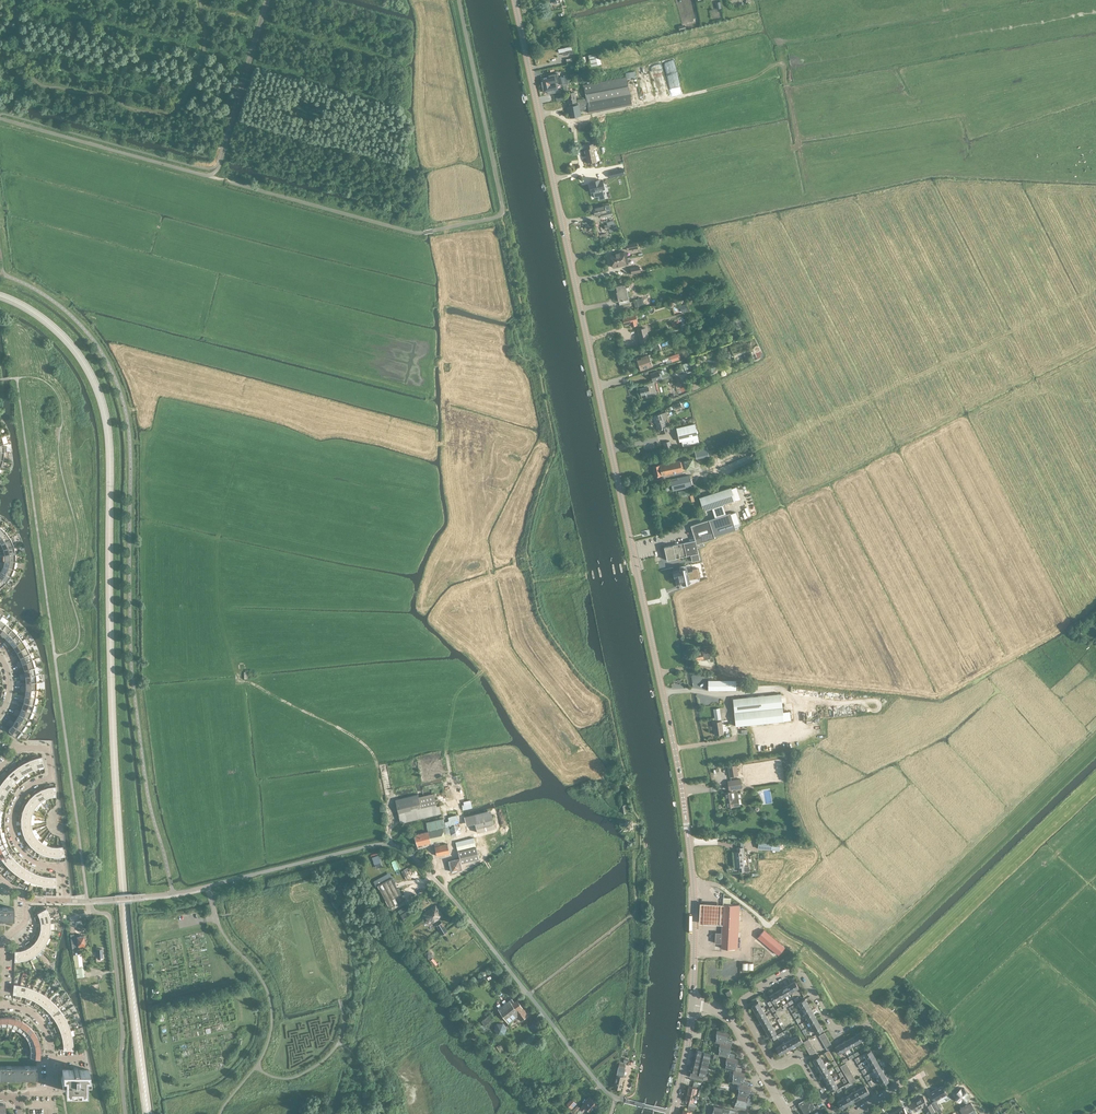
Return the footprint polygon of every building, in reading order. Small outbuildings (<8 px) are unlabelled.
[(567,50),(569,58),(566,59),(567,64),(561,66),(562,70),(568,69),(578,67),(576,57),(576,55),(575,49),(567,50)] [(592,54),(592,56),(589,57),(591,66),(601,63),(599,54),(598,52),(592,54)] [(567,94),(569,103),(570,103),(570,106),(567,107),(569,118),(581,115),(580,111),(588,109),(589,113),(632,104),(627,79),(636,78),(635,71),(626,73),(626,76),(583,85),(586,98),(578,100),(578,101),(576,102),(574,92),(567,94)] [(540,78),(542,85),(552,83),(559,81),(559,84),(565,83),(564,77),(558,78),(557,73),(548,75),(548,77),(540,78)] [(558,91),(556,82),(542,85),(543,92),(548,91),(548,93),(558,91)] [(593,148),(596,147),(595,143),(586,145),(587,149),(584,149),(587,162),(596,161),(593,148)] [(623,168),(608,172),(610,177),(624,174),(623,168)] [(604,189),(603,185),(602,180),(599,181),(599,180),(594,181),(593,181),(592,181),(592,183),(589,183),(591,192),(593,191),(594,197),(599,196),(598,195),(603,193),(602,189),(604,189)] [(604,205),(594,208),(595,214),(600,212),(601,218),(612,215),(611,209),(605,210),(604,205)] [(614,219),(606,222),(610,232),(618,229),(614,219)] [(611,254),(612,261),(625,258),(623,251),(611,254)] [(628,257),(625,258),(612,261),(614,267),(629,264),(628,257)] [(619,305),(629,302),(625,284),(615,286),(617,292),(618,292),(619,295),(617,296),(619,305)] [(635,307),(651,304),(648,295),(638,297),(639,298),(633,300),(635,307)] [(624,324),(630,323),(631,326),(637,324),(636,321),(637,321),(635,314),(630,316),(622,317),(624,324)] [(648,342),(644,328),(637,329),(640,343),(648,342)] [(666,340),(652,347),(653,349),(657,348),(658,351),(667,347),(666,344),(668,343),(666,340)] [(678,353),(670,356),(672,361),(681,358),(678,353)] [(637,360),(640,370),(652,366),(648,355),(640,357),(641,359),(637,360)] [(659,370),(650,373),(653,381),(661,378),(659,370)] [(644,384),(644,387),(639,388),(641,395),(645,394),(646,398),(652,396),(652,394),(656,392),(654,382),(644,384)] [(658,429),(659,429),(661,433),(669,431),(668,426),(666,426),(661,413),(654,416),(658,429)] [(680,440),(683,440),(685,445),(698,441),(692,422),(676,428),(680,440)] [(663,442),(664,446),(665,449),(671,447),(669,440),(663,442)] [(709,456),(707,446),(694,449),(696,459),(709,456)] [(686,469),(695,467),(693,458),(683,460),(686,469)] [(662,476),(664,476),(666,476),(666,475),(682,471),(680,460),(659,464),(659,465),(653,466),(655,477),(662,475),(662,476)] [(673,490),(691,486),(689,475),(670,479),(673,490)] [(737,485),(699,497),(704,511),(742,498),(737,485)] [(715,538),(714,536),(730,531),(735,529),(730,513),(709,520),(691,525),(695,540),(673,545),(664,547),(667,560),(691,554),(692,561),(700,559),(696,544),(715,538)] [(5,532),(0,536),(0,543),(10,538),(5,532)] [(10,538),(0,543),(0,546),(2,545),(3,548),(13,545),(10,538)] [(15,553),(13,545),(3,548),(4,552),(0,552),(0,555),(15,553)] [(13,569),(15,561),(4,560),(4,563),(0,562),(0,564),(13,569)] [(0,564),(0,567),(2,567),(1,570),(10,576),(13,569),(0,564)] [(679,566),(680,570),(674,571),(672,571),(673,575),(674,575),(675,577),(699,572),(698,568),(693,569),(692,569),(692,570),(687,571),(686,565),(679,566)] [(6,582),(10,576),(1,570),(0,572),(0,577),(6,582)] [(679,578),(674,579),(675,584),(680,583),(688,581),(686,576),(679,578)] [(0,631),(0,636),(1,634),(4,636),(12,629),(6,624),(0,631)] [(12,629),(4,636),(7,639),(3,643),(5,644),(17,634),(12,629)] [(17,634),(5,644),(7,646),(11,643),(13,646),(22,640),(17,634)] [(11,652),(12,654),(26,646),(22,640),(13,646),(15,649),(11,652)] [(26,646),(12,654),(14,656),(18,654),(20,657),(29,653),(26,646)] [(703,659),(707,658),(707,659),(711,658),(709,650),(707,650),(705,651),(702,651),(702,650),(694,652),(696,660),(703,658),(703,659)] [(16,662),(17,665),(32,660),(29,653),(20,657),(21,661),(16,662)] [(32,660),(17,665),(18,667),(23,666),(24,669),(34,667),(32,660)] [(19,674),(20,676),(36,674),(34,667),(24,669),(25,673),(19,674)] [(678,682),(672,683),(673,688),(684,687),(683,678),(677,679),(678,682)] [(709,690),(737,690),(737,680),(708,680),(709,690)] [(36,689),(20,688),(20,691),(25,691),(25,695),(35,697),(36,689)] [(733,698),(736,726),(784,721),(781,693),(733,698)] [(19,697),(18,700),(34,704),(35,697),(25,695),(24,699),(19,697)] [(34,704),(18,700),(18,702),(23,704),(22,707),(32,711),(34,704)] [(16,709),(14,711),(29,718),(32,711),(22,707),(20,711),(16,709)] [(721,718),(719,708),(713,709),(715,720),(721,718)] [(29,718),(14,711),(13,713),(18,716),(16,719),(25,725),(29,718)] [(10,719),(8,721),(21,731),(25,725),(16,719),(14,722),(10,719)] [(11,726),(8,730),(16,737),(21,731),(8,721),(7,723),(11,726)] [(715,734),(723,733),(721,721),(713,722),(715,734)] [(38,767),(44,766),(42,756),(37,757),(37,755),(34,756),(38,767)] [(34,756),(32,757),(33,759),(29,760),(33,769),(38,767),(34,756)] [(29,760),(26,761),(25,762),(24,760),(22,761),(28,772),(33,769),(29,760)] [(22,761),(20,762),(21,764),(18,766),(23,774),(28,772),(22,761)] [(735,765),(728,766),(730,776),(736,775),(735,765)] [(13,767),(11,769),(19,778),(23,774),(18,766),(14,769),(13,767)] [(11,769),(9,770),(11,772),(8,775),(15,782),(19,778),(11,769)] [(15,782),(8,775),(5,778),(3,776),(2,778),(11,785),(15,782)] [(0,780),(2,781),(0,784),(0,785),(8,790),(11,786),(11,785),(2,778),(0,780)] [(742,787),(741,779),(727,781),(729,790),(742,787)] [(50,784),(47,785),(50,796),(56,796),(55,786),(50,787),(50,784)] [(5,795),(8,790),(0,785),(0,792),(5,795)] [(47,785),(45,786),(46,788),(41,789),(45,798),(50,796),(47,785)] [(37,792),(35,790),(33,792),(35,793),(41,801),(45,798),(41,789),(37,792)] [(726,807),(735,806),(739,805),(737,793),(736,792),(736,791),(724,792),(726,807)] [(41,801),(35,793),(33,792),(31,793),(33,795),(29,798),(37,805),(41,801)] [(437,806),(434,794),(419,797),(418,794),(395,799),(398,813),(399,813),(401,822),(441,812),(439,805),(437,806)] [(29,798),(26,802),(25,801),(23,803),(34,809),(37,805),(29,798)] [(23,803),(22,806),(24,807),(22,811),(32,814),(34,809),(23,803)] [(616,811),(619,810),(619,814),(626,813),(625,807),(622,807),(622,805),(621,806),(619,806),(618,806),(615,806),(616,810),(616,811)] [(474,814),(476,823),(474,823),(477,833),(495,828),(493,819),(490,810),(474,814)] [(19,816),(19,818),(33,819),(34,815),(32,814),(22,811),(21,816),(19,816)] [(428,831),(415,834),(418,845),(419,845),(419,846),(422,846),(422,844),(430,842),(439,840),(445,839),(451,837),(457,836),(461,832),(459,823),(457,815),(448,817),(449,821),(444,822),(443,818),(426,823),(428,831)] [(625,822),(625,823),(625,826),(627,828),(630,828),(633,826),(633,822),(630,820),(627,820),(625,822)] [(20,831),(17,832),(18,834),(21,834),(32,830),(31,825),(21,826),(22,830),(22,831),(20,831)] [(32,830),(21,834),(22,836),(24,835),(24,836),(26,840),(34,835),(37,833),(35,829),(32,830)] [(34,835),(26,840),(28,843),(29,844),(27,845),(29,847),(38,839),(40,836),(37,833),(34,835)] [(455,842),(458,851),(457,851),(459,858),(460,858),(461,863),(477,860),(474,847),(476,846),(474,837),(455,842)] [(29,847),(31,849),(32,847),(36,850),(42,842),(38,839),(29,847)] [(431,842),(430,842),(431,844),(434,843),(435,846),(437,855),(445,854),(450,853),(447,843),(445,844),(440,845),(439,840),(434,841),(431,842)] [(758,840),(758,848),(779,850),(780,842),(774,841),(770,841),(758,840)] [(36,850),(40,853),(39,855),(42,856),(46,845),(42,842),(36,850)] [(42,856),(44,857),(45,855),(50,856),(51,846),(46,845),(42,856)] [(743,846),(737,847),(736,847),(737,851),(734,852),(736,867),(739,866),(739,871),(749,870),(747,850),(744,850),(743,846)] [(1,858),(9,853),(9,852),(6,848),(0,851),(0,856),(1,858)] [(9,853),(1,858),(5,863),(8,861),(12,857),(9,853)] [(372,857),(374,864),(381,862),(378,855),(372,857)] [(8,861),(5,863),(9,868),(16,861),(12,857),(8,861)] [(16,861),(9,868),(14,872),(20,864),(16,861)] [(20,864),(14,872),(19,876),(24,868),(20,864)] [(24,868),(19,876),(25,879),(29,870),(24,868)] [(29,870),(25,879),(31,882),(34,873),(29,870)] [(34,873),(31,882),(37,884),(39,874),(34,873)] [(395,883),(392,877),(389,873),(377,879),(373,882),(376,886),(377,885),(380,891),(389,907),(404,900),(395,883)] [(39,874),(37,884),(43,885),(45,876),(39,874)] [(740,904),(730,904),(731,897),(724,897),(724,903),(723,903),(722,932),(715,932),(715,943),(721,943),(721,947),(737,948),(740,904)] [(710,904),(699,904),(698,924),(709,924),(721,925),(722,905),(710,904)] [(436,905),(423,914),(427,921),(431,919),(433,922),(443,916),(436,905)] [(0,908),(0,920),(14,920),(14,908),(0,908)] [(37,913),(40,918),(49,915),(46,908),(37,913)] [(406,910),(401,913),(407,922),(418,914),(415,909),(409,914),(406,910)] [(49,915),(40,918),(41,923),(51,922),(49,915)] [(442,922),(437,925),(440,930),(441,932),(446,929),(446,928),(445,927),(442,922)] [(40,928),(39,934),(49,937),(50,929),(40,928)] [(764,929),(757,937),(778,955),(785,947),(783,945),(774,937),(769,933),(764,929)] [(39,934),(37,938),(46,943),(49,937),(39,934)] [(74,934),(70,935),(70,939),(72,949),(72,950),(73,950),(77,949),(77,947),(79,947),(85,946),(83,936),(75,936),(74,937),(74,934)] [(774,937),(783,945),(784,945),(790,949),(791,946),(793,947),(796,943),(782,934),(779,938),(776,935),(774,937)] [(37,938),(34,943),(41,950),(42,948),(46,943),(37,938)] [(34,943),(30,946),(35,954),(41,950),(34,943)] [(30,946),(25,949),(29,958),(35,954),(30,946)] [(25,949),(20,950),(22,960),(29,958),(25,949)] [(73,954),(75,967),(82,966),(83,966),(81,954),(80,954),(73,954)] [(429,960),(431,962),(434,966),(437,964),(432,957),(429,960)] [(82,966),(75,967),(77,977),(79,977),(84,976),(83,966),(82,966)] [(794,981),(788,984),(792,991),(798,987),(794,981)] [(792,991),(788,984),(782,988),(786,995),(792,991)] [(20,985),(18,994),(24,996),(27,986),(20,985)] [(27,986),(24,996),(29,997),(33,988),(27,986)] [(33,988),(29,997),(34,1000),(39,991),(33,988)] [(786,995),(782,988),(775,991),(779,998),(786,995)] [(39,991),(34,1000),(39,1003),(44,994),(39,991)] [(779,998),(775,991),(769,995),(773,1002),(779,998)] [(44,994),(39,1003),(43,1006),(49,998),(44,994)] [(49,998),(43,1006),(47,1009),(54,1002),(49,998)] [(512,998),(498,1008),(505,1018),(516,1008),(515,1007),(520,1003),(517,1000),(514,1002),(512,998)] [(805,998),(798,1002),(801,1009),(808,1005),(805,998)] [(54,1002),(47,1009),(51,1013),(58,1007),(61,1005),(57,1000),(54,1002)] [(751,1005),(755,1012),(764,1007),(764,1006),(761,1007),(758,1001),(751,1005)] [(516,1008),(505,1018),(508,1023),(517,1016),(521,1020),(528,1015),(520,1003),(515,1007),(516,1008)] [(808,1005),(801,1009),(804,1014),(802,1015),(803,1016),(812,1011),(808,1005)] [(58,1007),(51,1013),(54,1018),(62,1012),(58,1007)] [(764,1007),(755,1012),(758,1018),(765,1014),(763,1010),(765,1009),(764,1007)] [(487,1016),(482,1020),(486,1023),(494,1016),(491,1013),(489,1010),(485,1014),(487,1016)] [(812,1011),(803,1016),(804,1018),(806,1016),(808,1019),(806,1021),(807,1022),(815,1017),(812,1011)] [(62,1012),(54,1018),(57,1023),(66,1018),(62,1013),(62,1012)] [(765,1014),(758,1018),(762,1024),(769,1020),(765,1014)] [(8,1027),(13,1027),(16,1016),(13,1015),(13,1017),(8,1016),(8,1027)] [(22,1020),(19,1019),(18,1019),(18,1017),(16,1016),(13,1027),(17,1029),(22,1020)] [(815,1017),(807,1022),(807,1023),(809,1022),(811,1025),(809,1026),(810,1028),(819,1023),(815,1017)] [(66,1018),(57,1023),(59,1028),(68,1024),(66,1018)] [(26,1023),(25,1023),(22,1020),(17,1029),(22,1032),(29,1023),(27,1022),(26,1023)] [(769,1020),(762,1024),(765,1030),(772,1026),(769,1020)] [(505,1029),(505,1028),(505,1026),(503,1024),(502,1023),(501,1022),(499,1022),(498,1022),(497,1022),(495,1023),(494,1025),(493,1026),(493,1028),(493,1030),(494,1031),(494,1032),(496,1033),(498,1034),(499,1034),(501,1033),(503,1032),(504,1031),(505,1030),(505,1029)] [(33,1030),(30,1026),(31,1025),(29,1023),(22,1032),(25,1036),(33,1030)] [(819,1023),(810,1028),(810,1029),(812,1028),(816,1034),(822,1030),(819,1023)] [(68,1024),(59,1028),(61,1033),(71,1030),(68,1024)] [(772,1026),(765,1030),(769,1037),(776,1033),(772,1026)] [(715,1041),(720,1043),(730,1045),(731,1045),(732,1041),(726,1040),(728,1032),(717,1029),(716,1035),(717,1035),(715,1041)] [(38,1033),(36,1035),(33,1030),(25,1036),(28,1041),(39,1036),(38,1033)] [(71,1030),(61,1033),(62,1038),(72,1036),(71,1030)] [(860,1032),(853,1035),(857,1042),(864,1039),(860,1032)] [(798,1034),(793,1038),(797,1045),(802,1041),(798,1034)] [(853,1035),(847,1039),(851,1046),(857,1042),(853,1035)] [(38,1039),(40,1038),(39,1036),(28,1041),(30,1046),(39,1044),(38,1039)] [(793,1038),(787,1041),(791,1048),(797,1045),(793,1038)] [(847,1039),(841,1043),(845,1050),(851,1046),(847,1039)] [(787,1041),(781,1044),(785,1051),(791,1048),(787,1041)] [(730,1045),(720,1043),(718,1048),(719,1049),(718,1054),(727,1056),(734,1058),(734,1054),(729,1053),(730,1045)] [(841,1043),(835,1046),(839,1053),(845,1050),(841,1043)] [(781,1044),(775,1047),(779,1054),(785,1051),(781,1044)] [(710,1052),(702,1050),(698,1049),(696,1055),(709,1058),(710,1052)] [(870,1050),(863,1054),(867,1060),(874,1056),(870,1050)] [(709,1058),(696,1055),(695,1061),(708,1064),(709,1058)] [(819,1055),(812,1059),(816,1066),(823,1062),(819,1055)] [(737,1059),(734,1058),(727,1056),(725,1062),(726,1062),(725,1068),(733,1070),(741,1072),(741,1071),(741,1068),(736,1066),(737,1059)] [(874,1056),(867,1060),(871,1066),(877,1062),(874,1056)] [(708,1064),(695,1061),(693,1067),(706,1070),(708,1064)] [(823,1062),(816,1066),(820,1072),(826,1068),(823,1062)] [(877,1062),(871,1066),(874,1072),(881,1068),(877,1062)] [(618,1067),(617,1074),(614,1087),(621,1089),(623,1079),(624,1080),(624,1076),(625,1070),(624,1070),(625,1065),(619,1063),(618,1067)] [(0,1066),(0,1078),(18,1078),(18,1066),(0,1066)] [(36,1066),(18,1066),(18,1078),(36,1078),(36,1066)] [(705,1076),(706,1070),(693,1067),(692,1072),(690,1072),(690,1073),(689,1076),(703,1080),(703,1079),(704,1077),(704,1076),(705,1076)] [(80,1088),(80,1090),(87,1090),(87,1080),(90,1080),(90,1075),(89,1075),(89,1069),(77,1069),(77,1068),(74,1068),(74,1069),(62,1069),(62,1075),(61,1075),(61,1080),(65,1080),(65,1090),(71,1090),(71,1092),(76,1092),(76,1088),(80,1088)] [(826,1068),(820,1072),(823,1078),(830,1074),(826,1068)] [(881,1068),(874,1072),(878,1079),(885,1074),(881,1068)] [(733,1070),(732,1076),(733,1076),(732,1082),(738,1083),(739,1084),(739,1083),(747,1085),(748,1081),(742,1080),(744,1072),(741,1071),(741,1072),(733,1070)] [(830,1074),(823,1078),(827,1084),(834,1080),(830,1074)] [(885,1074),(878,1079),(881,1085),(888,1081),(885,1074)] [(834,1080),(827,1084),(830,1091),(837,1087),(834,1080)] [(950,1083),(947,1084),(952,1093),(954,1092),(955,1094),(956,1093),(958,1095),(960,1094),(961,1093),(959,1091),(961,1090),(960,1088),(961,1088),(956,1080),(953,1081),(952,1080),(949,1082),(950,1083)] [(688,1086),(686,1093),(694,1095),(696,1087),(696,1086),(699,1087),(700,1084),(693,1082),(692,1087),(688,1086)] [(739,1083),(739,1084),(738,1083),(736,1089),(738,1089),(739,1090),(738,1095),(753,1099),(754,1092),(749,1091),(750,1086),(747,1085),(739,1083)] [(865,1085),(859,1089),(858,1087),(857,1088),(862,1096),(869,1092),(865,1085)] [(936,1110),(941,1107),(936,1100),(948,1094),(943,1085),(930,1092),(935,1100),(932,1102),(936,1110)] [(856,1090),(853,1092),(852,1090),(850,1091),(851,1093),(855,1100),(862,1096),(857,1088),(855,1088),(856,1090)] [(694,1095),(686,1093),(685,1100),(689,1101),(688,1106),(694,1107),(695,1104),(692,1103),(692,1102),(694,1095)] [(851,1093),(844,1097),(848,1104),(855,1100),(851,1093)] [(753,1099),(738,1095),(736,1101),(735,1101),(734,1107),(745,1109),(746,1104),(751,1105),(753,1099)] [(911,1103),(916,1111),(923,1106),(928,1113),(933,1113),(936,1112),(931,1103),(928,1105),(923,1096),(911,1103)] [(844,1097),(837,1101),(841,1108),(848,1104),(844,1097)] [(587,1103),(585,1106),(584,1105),(581,1108),(584,1111),(587,1108),(590,1111),(592,1109),(596,1112),(601,1106),(597,1103),(596,1103),(597,1102),(595,1100),(594,1101),(591,1098),(590,1100),(588,1098),(585,1102),(587,1103)] [(576,1103),(572,1099),(567,1104),(572,1108),(576,1103)] [(807,1101),(804,1103),(803,1100),(798,1104),(804,1113),(819,1113),(817,1111),(820,1109),(818,1105),(814,1107),(810,1099),(806,1101),(807,1101)] [(960,1108),(963,1113),(978,1113),(971,1102),(960,1108)] [(573,1110),(571,1109),(570,1111),(572,1113),(574,1113),(575,1113),(580,1107),(578,1105),(573,1110)] [(682,1113),(689,1113),(690,1111),(690,1109),(693,1110),(694,1107),(688,1106),(687,1110),(683,1109),(682,1113)] [(714,1106),(713,1111),(712,1111),(711,1113),(722,1113),(723,1112),(728,1113),(729,1109),(714,1106)]
